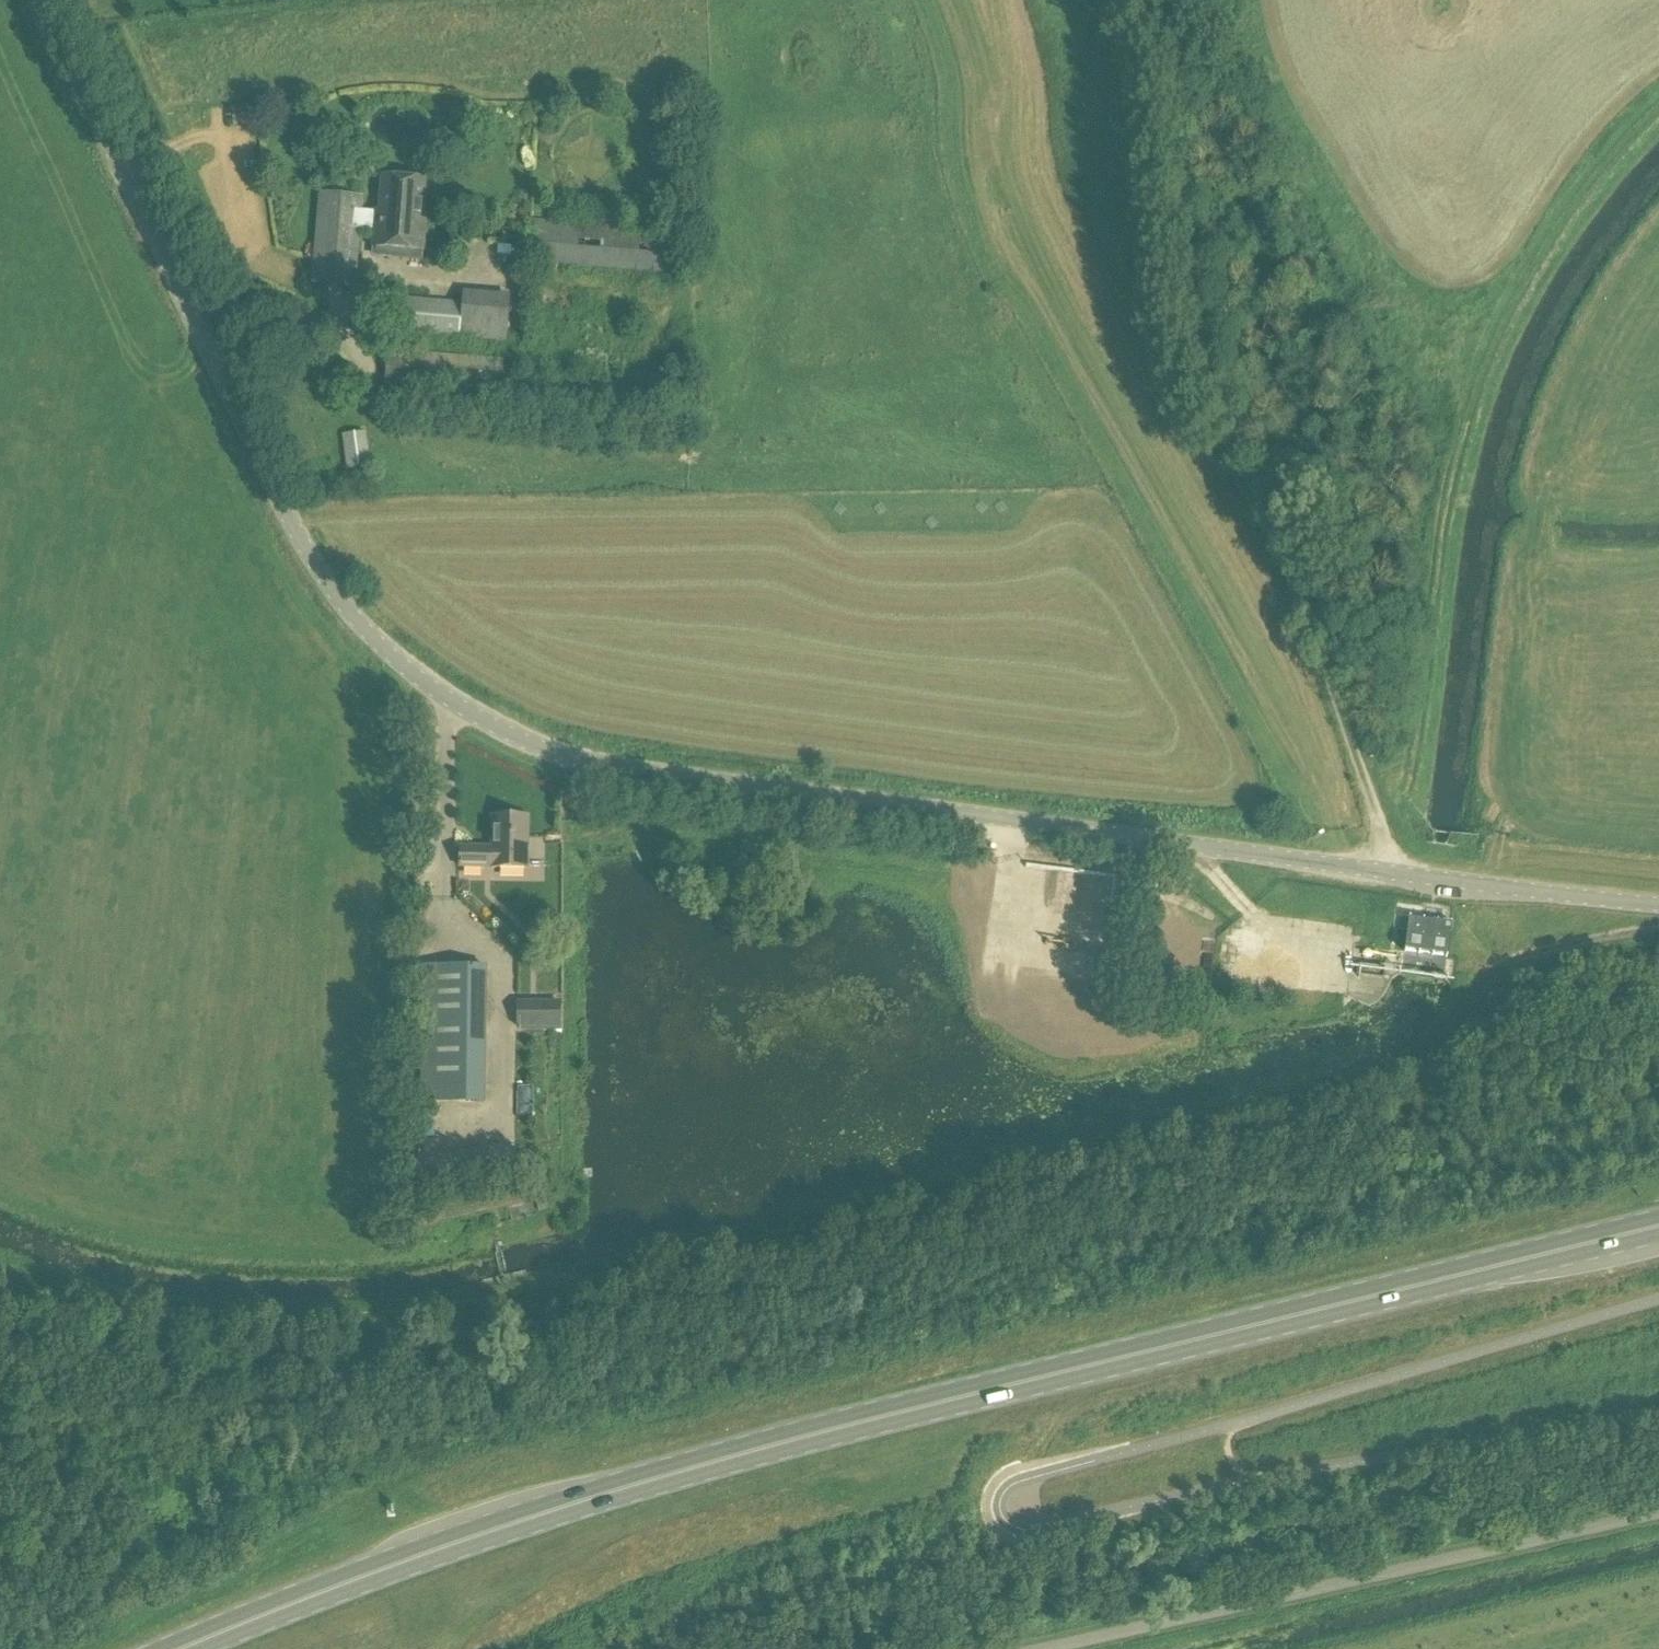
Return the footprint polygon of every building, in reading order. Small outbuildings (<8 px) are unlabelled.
[(368,213),(366,231),(365,249),(422,254),(425,219),(420,218),(423,179),(378,176),(376,213),(368,213)] [(366,231),(368,213),(354,212),(356,196),(315,193),(308,285),(349,288),(354,230),(366,231)] [(529,262),(674,274),(677,231),(533,220),(529,262)] [(390,332),(507,342),(511,295),(464,291),(463,303),(394,296),(390,332)] [(385,389),(658,413),(661,376),(388,351),(385,389)] [(460,865),(490,865),(490,866),(526,867),(527,816),(491,815),(491,847),(460,846),(460,865)] [(1408,931),(1407,937),(1421,939),(1423,921),(1409,919),(1408,931)] [(1407,937),(1405,952),(1446,957),(1451,925),(1423,921),(1421,939),(1407,937)] [(421,965),(419,1103),(483,1102),(485,966),(421,965)] [(515,1026),(539,1027),(540,1004),(516,1003),(515,1026)]
